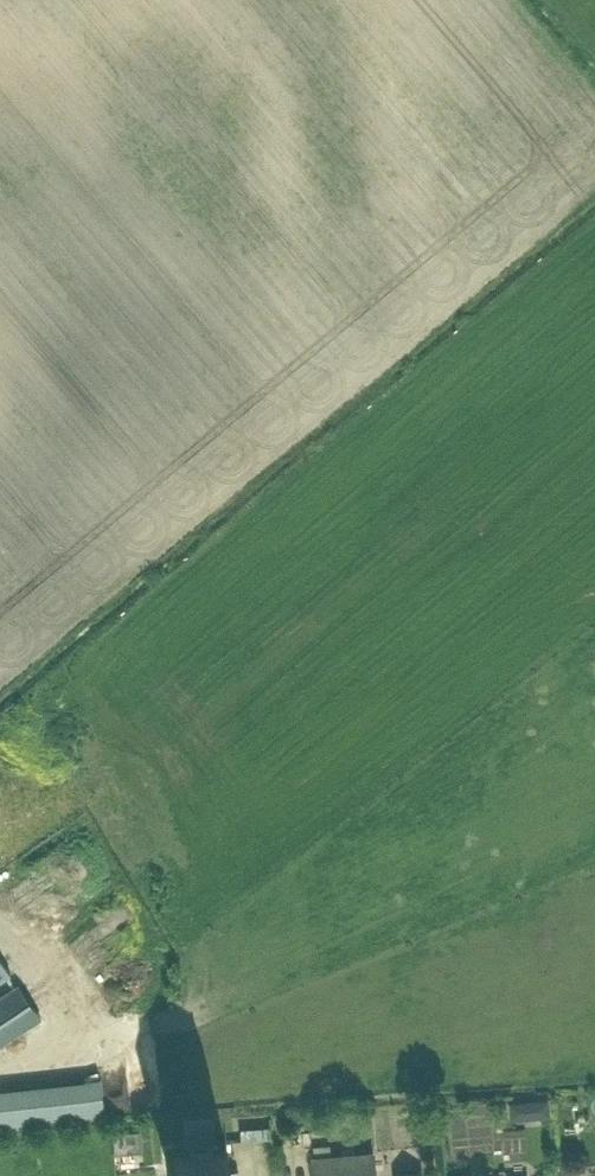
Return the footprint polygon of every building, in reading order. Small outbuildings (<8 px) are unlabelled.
[(0,958),(0,978),(9,972),(0,958)] [(39,1016),(17,982),(0,993),(0,1042),(39,1016)] [(105,1108),(100,1071),(0,1084),(0,1117),(1,1121),(105,1108)] [(228,1149),(168,1154),(169,1175),(230,1175),(228,1149)] [(372,1150),(311,1155),(313,1175),(375,1175),(372,1150)] [(516,1168),(482,1171),(483,1175),(517,1175),(516,1168)]
